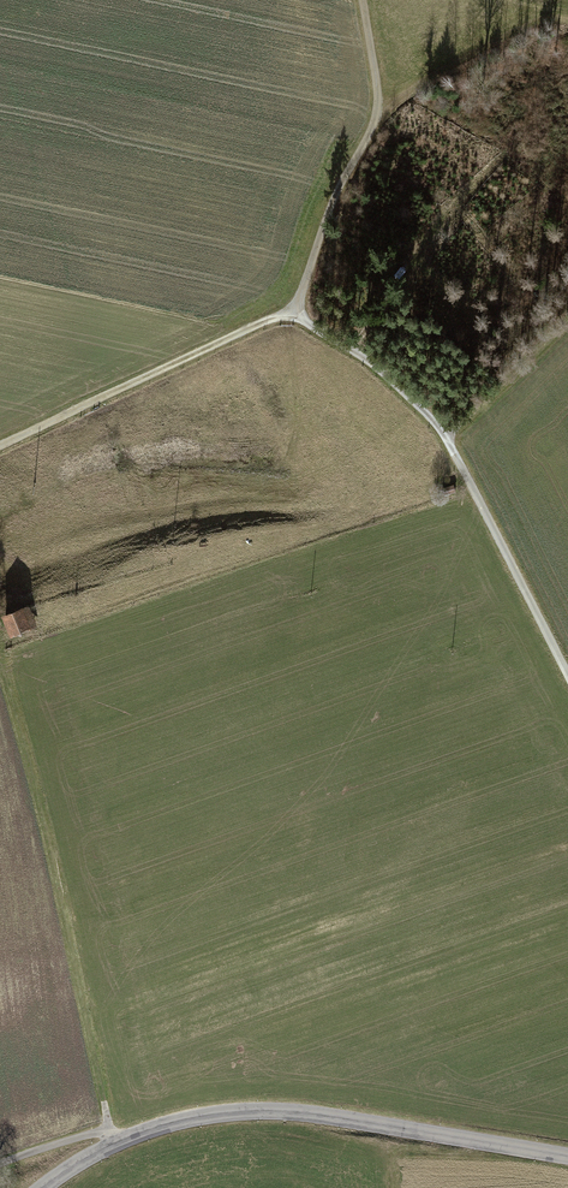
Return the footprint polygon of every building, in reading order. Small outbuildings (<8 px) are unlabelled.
[(442,488),(444,495),(455,492),(453,485),(442,488)] [(29,607),(5,617),(13,634),(36,624),(29,607)]
